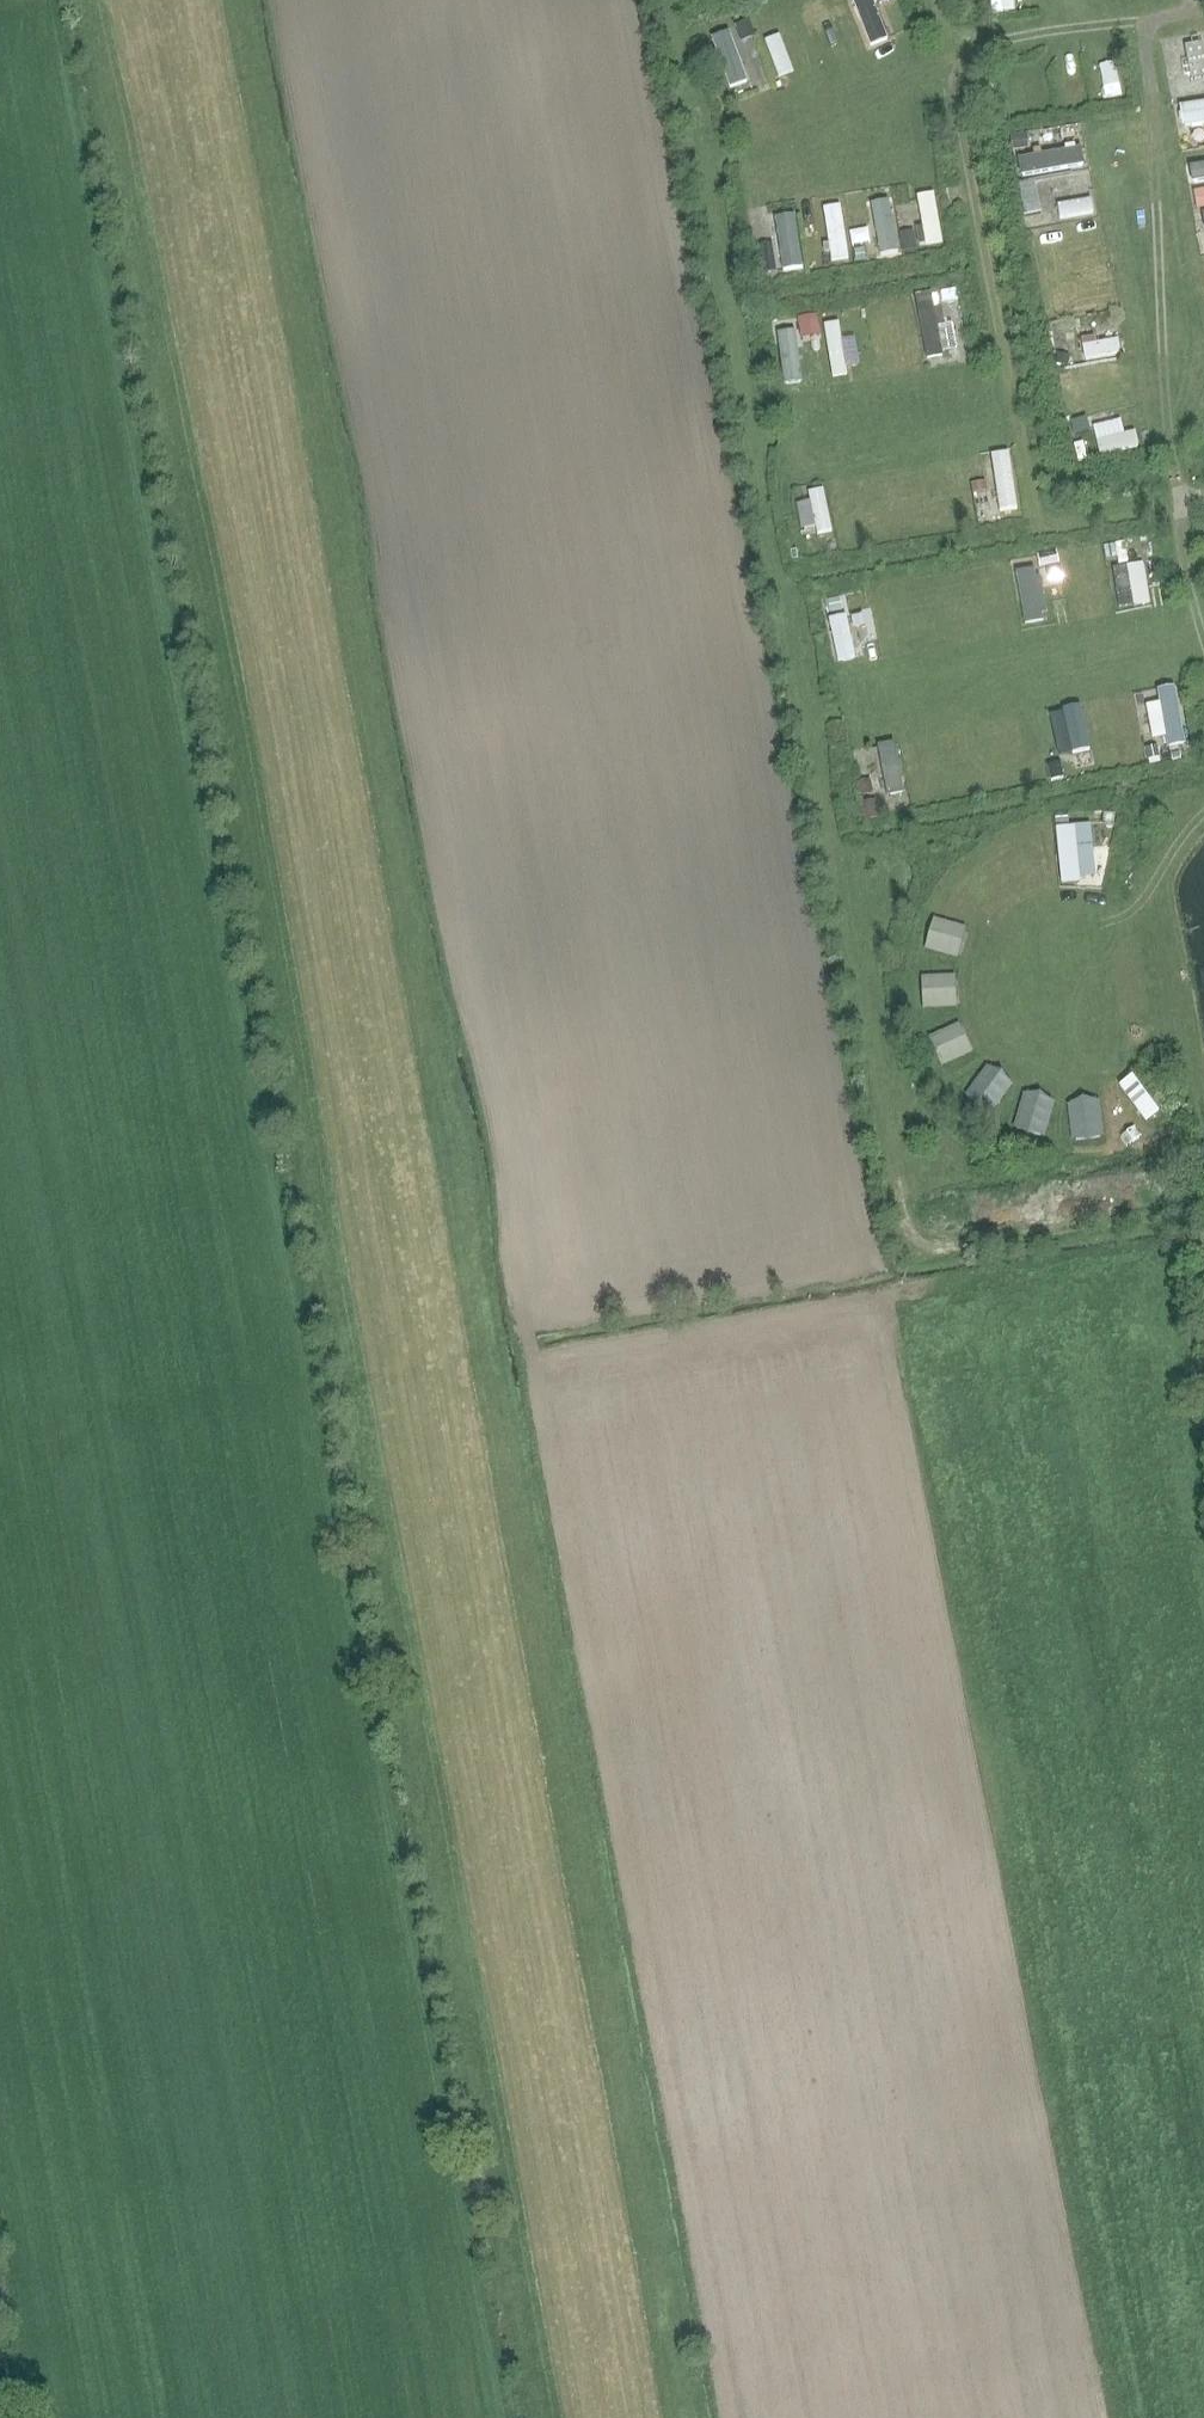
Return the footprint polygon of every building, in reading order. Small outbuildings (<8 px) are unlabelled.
[(896,37),(881,0),(862,0),(879,44),(896,37)] [(735,29),(717,36),(737,87),(755,80),(735,29)] [(1203,79),(1203,52),(1202,43),(1184,46),(1191,81),(1203,79)] [(1190,122),(1203,121),(1203,98),(1189,99),(1190,122)] [(1044,200),(1040,175),(1094,164),(1090,145),(1021,158),(1029,203),(1044,200)] [(941,191),(923,194),(933,243),(951,240),(941,191)] [(1100,196),(1065,203),(1068,217),(1102,210),(1100,196)] [(1049,202),(1034,205),(1038,224),(1053,221),(1049,202)] [(806,213),(781,214),(783,242),(763,243),(765,271),(809,269),(806,213)] [(928,226),(905,231),(909,249),(932,244),(928,226)] [(941,290),(918,294),(932,358),(955,354),(941,290)] [(847,320),(830,323),(840,376),(856,373),(847,320)] [(1007,510),(1026,507),(1017,448),(997,452),(1007,510)] [(816,489),(817,499),(804,501),(808,532),(839,528),(834,487),(816,489)] [(1135,545),(1117,549),(1129,602),(1147,598),(1135,545)] [(1166,688),(1178,747),(1196,743),(1184,685),(1166,688)] [(1168,702),(1161,703),(1166,735),(1174,734),(1168,702)] [(885,743),(888,793),(909,791),(905,741),(885,743)] [(1064,825),(1067,881),(1102,879),(1099,823),(1064,825)] [(932,948),(966,958),(975,926),(941,916),(932,948)] [(929,974),(929,1007),(965,1006),(964,973),(929,974)] [(934,1034),(946,1065),(980,1052),(968,1021),(934,1034)]
